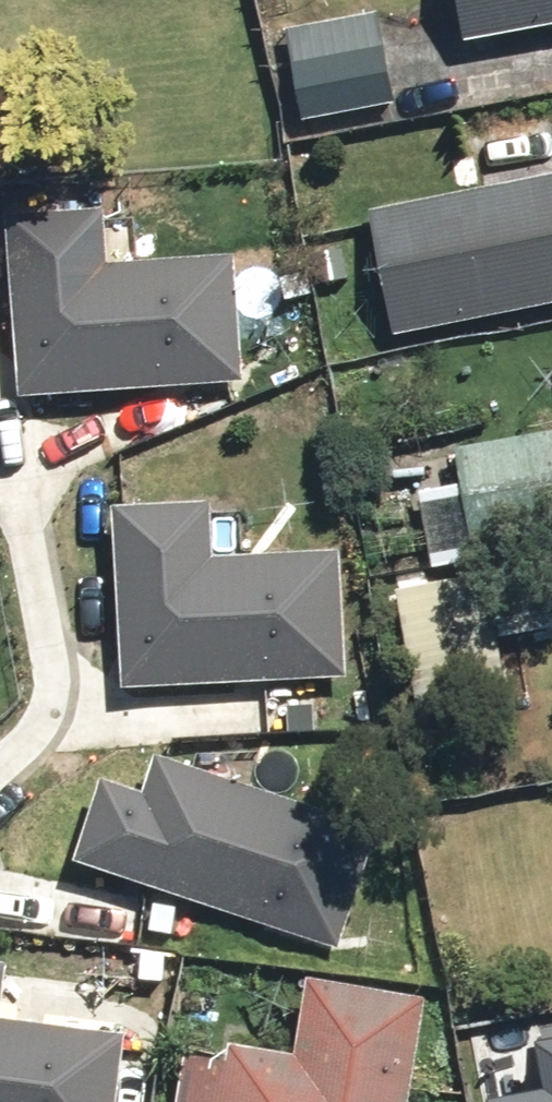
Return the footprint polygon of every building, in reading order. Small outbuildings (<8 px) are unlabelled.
[(466,49),(551,32),(551,0),(455,0),(466,49)] [(283,40),(302,124),(393,104),(375,20),(283,40)] [(395,341),(551,310),(551,185),(372,220),(395,341)] [(244,388),(234,257),(107,266),(103,212),(3,220),(16,404),(244,388)] [(454,453),(470,544),(551,529),(551,436),(454,453)] [(345,679),(336,548),(209,557),(205,503),(104,511),(118,696),(345,679)] [(483,580),(395,597),(421,727),(508,710),(483,580)] [(149,768),(110,878),(337,959),(376,848),(149,768)] [(125,1039),(2,1023),(8,973),(0,972),(0,1101),(117,1101),(125,1039)] [(425,1011),(302,991),(289,1069),(185,1052),(177,1101),(410,1101),(425,1011)]
